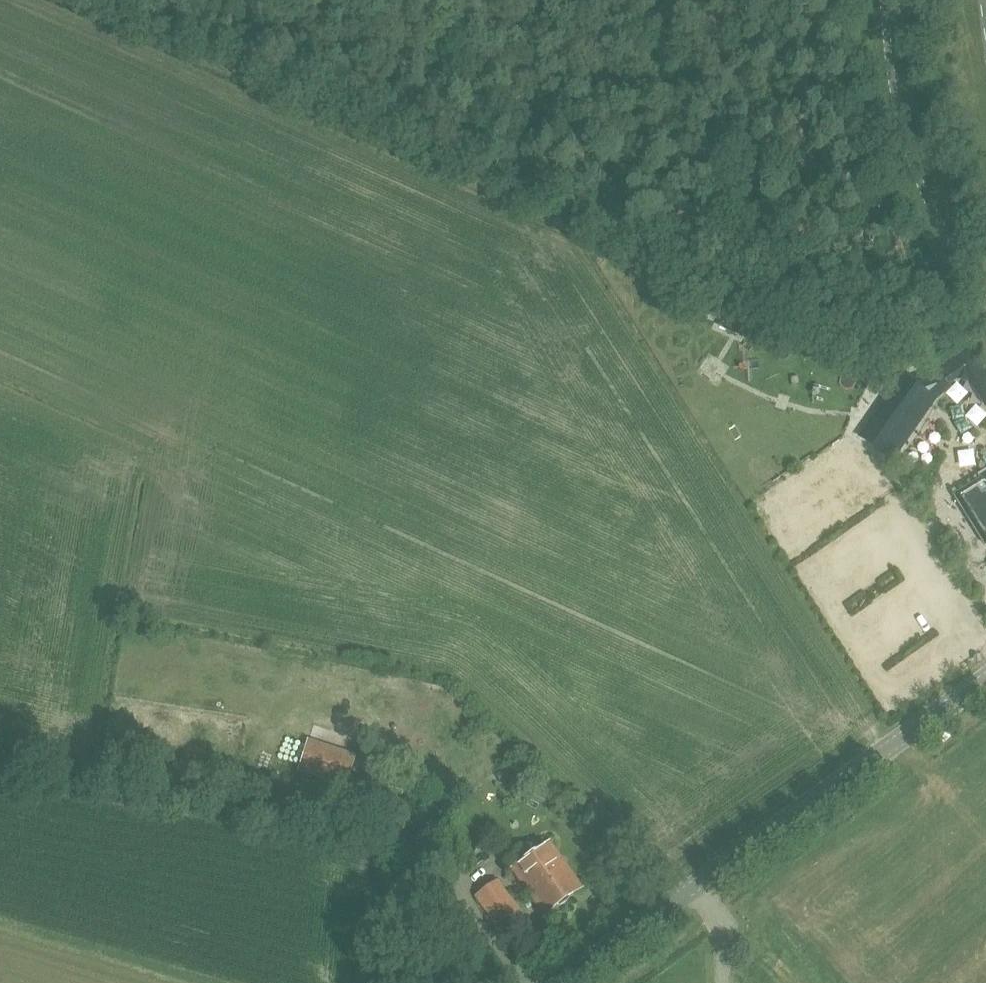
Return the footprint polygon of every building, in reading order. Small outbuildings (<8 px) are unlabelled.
[(902,378),(871,423),(879,428),(875,433),(883,439),(886,434),(895,440),(924,398),(909,387),(913,382),(904,376),(902,378)] [(955,496),(985,545),(985,483),(983,478),(955,496)] [(310,743),(302,764),(299,773),(347,791),(358,761),(310,743)] [(544,913),(581,887),(549,843),(513,868),(544,913)] [(531,928),(519,911),(498,879),(475,895),(508,943),(531,928)]
